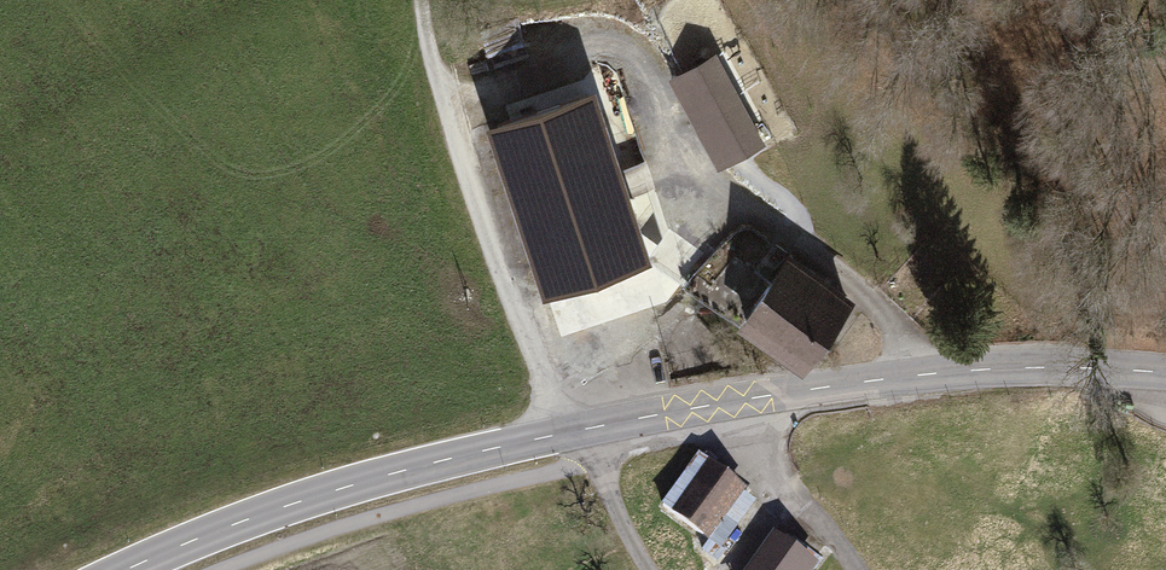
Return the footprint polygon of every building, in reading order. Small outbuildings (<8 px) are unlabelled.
[(714,52),(672,76),(720,163),(762,139),(714,52)] [(587,95),(497,125),(551,285),(641,255),(587,95)] [(684,279),(706,248),(671,223),(649,254),(684,279)] [(693,281),(746,317),(772,281),(719,245),(693,281)] [(758,269),(773,280),(787,260),(791,255),(776,245),(758,269)] [(772,281),(746,317),(805,360),(846,303),(787,260),(773,280),(772,281)] [(691,466),(664,503),(706,534),(733,497),(691,466)] [(755,569),(808,569),(810,567),(775,542),(755,569)]
